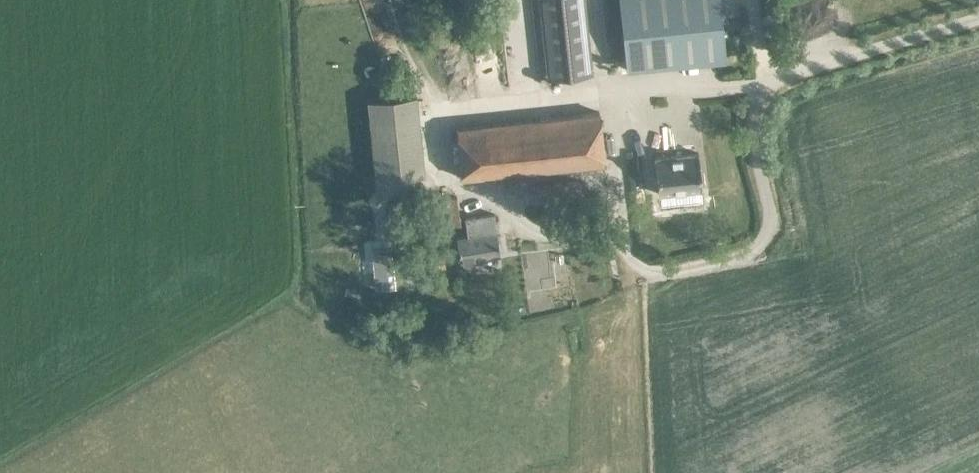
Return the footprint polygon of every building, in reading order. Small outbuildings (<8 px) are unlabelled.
[(593,70),(585,0),(539,0),(547,75),(593,70)] [(726,59),(720,0),(618,0),(626,69),(726,59)] [(416,93),(368,98),(376,179),(424,173),(416,93)] [(461,177),(604,162),(599,110),(456,125),(461,177)] [(698,151),(656,155),(659,193),(702,188),(698,151)] [(577,179),(552,182),(553,190),(578,187),(577,179)] [(532,195),(549,193),(548,185),(531,187),(532,195)] [(446,224),(459,223),(455,195),(443,196),(446,224)] [(460,257),(499,252),(494,213),(465,217),(467,232),(457,233),(460,257)] [(395,284),(392,262),(391,253),(384,254),(383,247),(372,249),(377,287),(395,284)]
